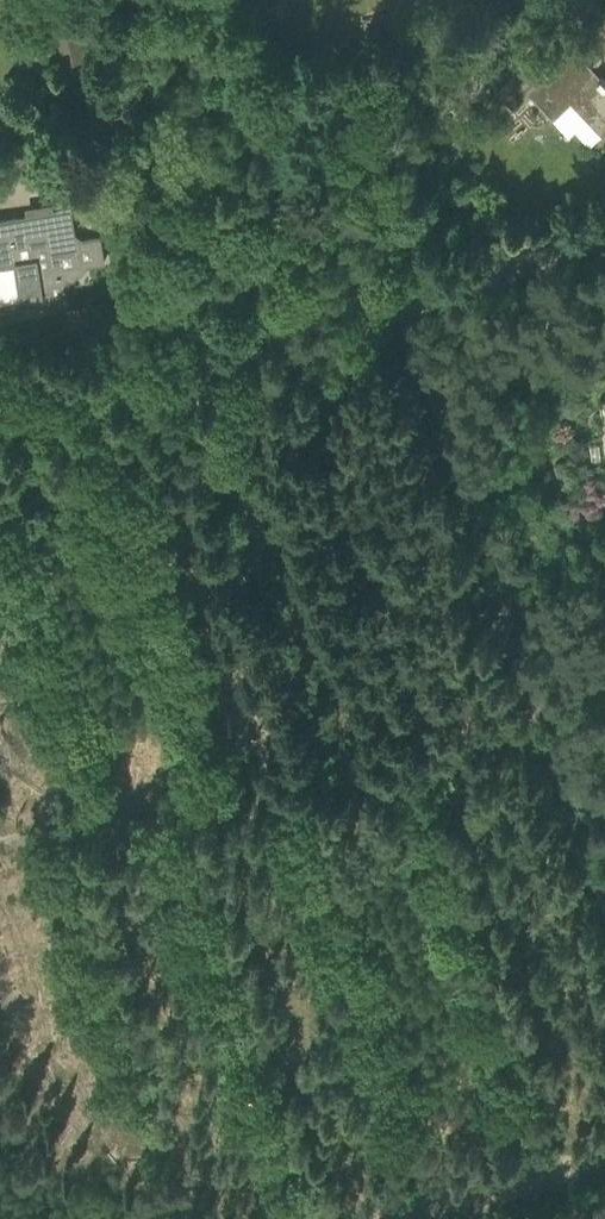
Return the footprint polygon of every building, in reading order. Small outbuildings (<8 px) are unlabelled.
[(515,107),(531,92),(553,115),(571,99),(602,133),(604,130),(604,81),(601,77),(598,79),(588,69),(604,53),(604,15),(598,8),(573,31),(583,41),(546,76),(531,59),(499,90),(515,107)] [(0,221),(0,266),(16,263),(21,297),(38,294),(40,306),(66,302),(63,283),(61,268),(103,261),(99,238),(83,241),(75,243),(70,209),(52,212),(51,206),(49,206),(49,208),(27,212),(28,216),(0,221)]
